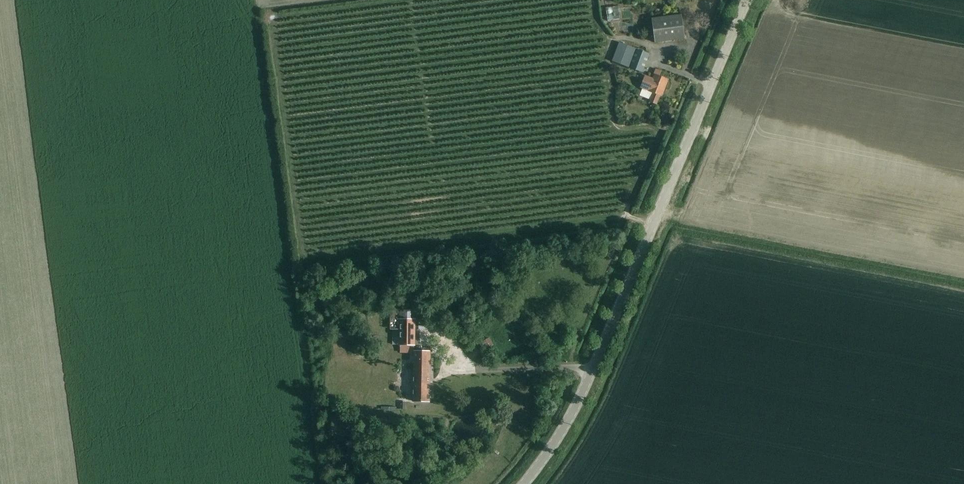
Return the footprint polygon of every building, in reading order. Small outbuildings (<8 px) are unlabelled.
[(618,6),(606,8),(608,21),(620,19),(618,6)] [(655,44),(685,40),(682,16),(652,20),(655,44)] [(642,73),(650,55),(650,54),(620,42),(613,62),(642,73)] [(641,89),(643,89),(640,96),(651,100),(650,103),(657,106),(660,96),(663,97),(669,80),(661,78),(664,72),(655,69),(653,75),(655,76),(653,79),(646,76),(641,89)] [(415,351),(415,327),(415,319),(401,319),(401,351),(415,351)] [(490,338),(483,342),(487,349),(494,345),(490,338)] [(431,352),(415,351),(414,400),(430,400),(431,352)]
